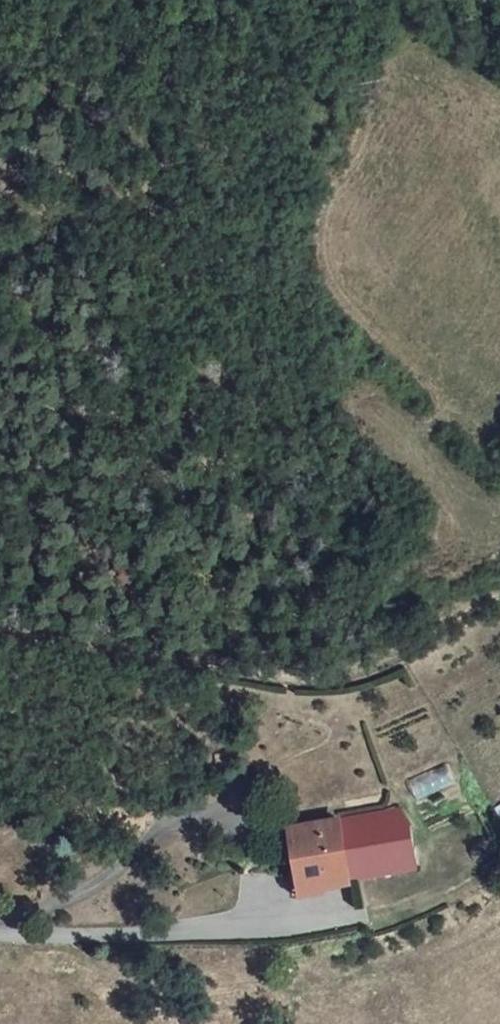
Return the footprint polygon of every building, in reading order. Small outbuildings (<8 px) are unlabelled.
[(492,808),(498,818),(499,816),(499,802),(492,808)] [(407,863),(404,845),(386,847),(380,815),(286,828),(297,891),(410,875),(407,863)]
